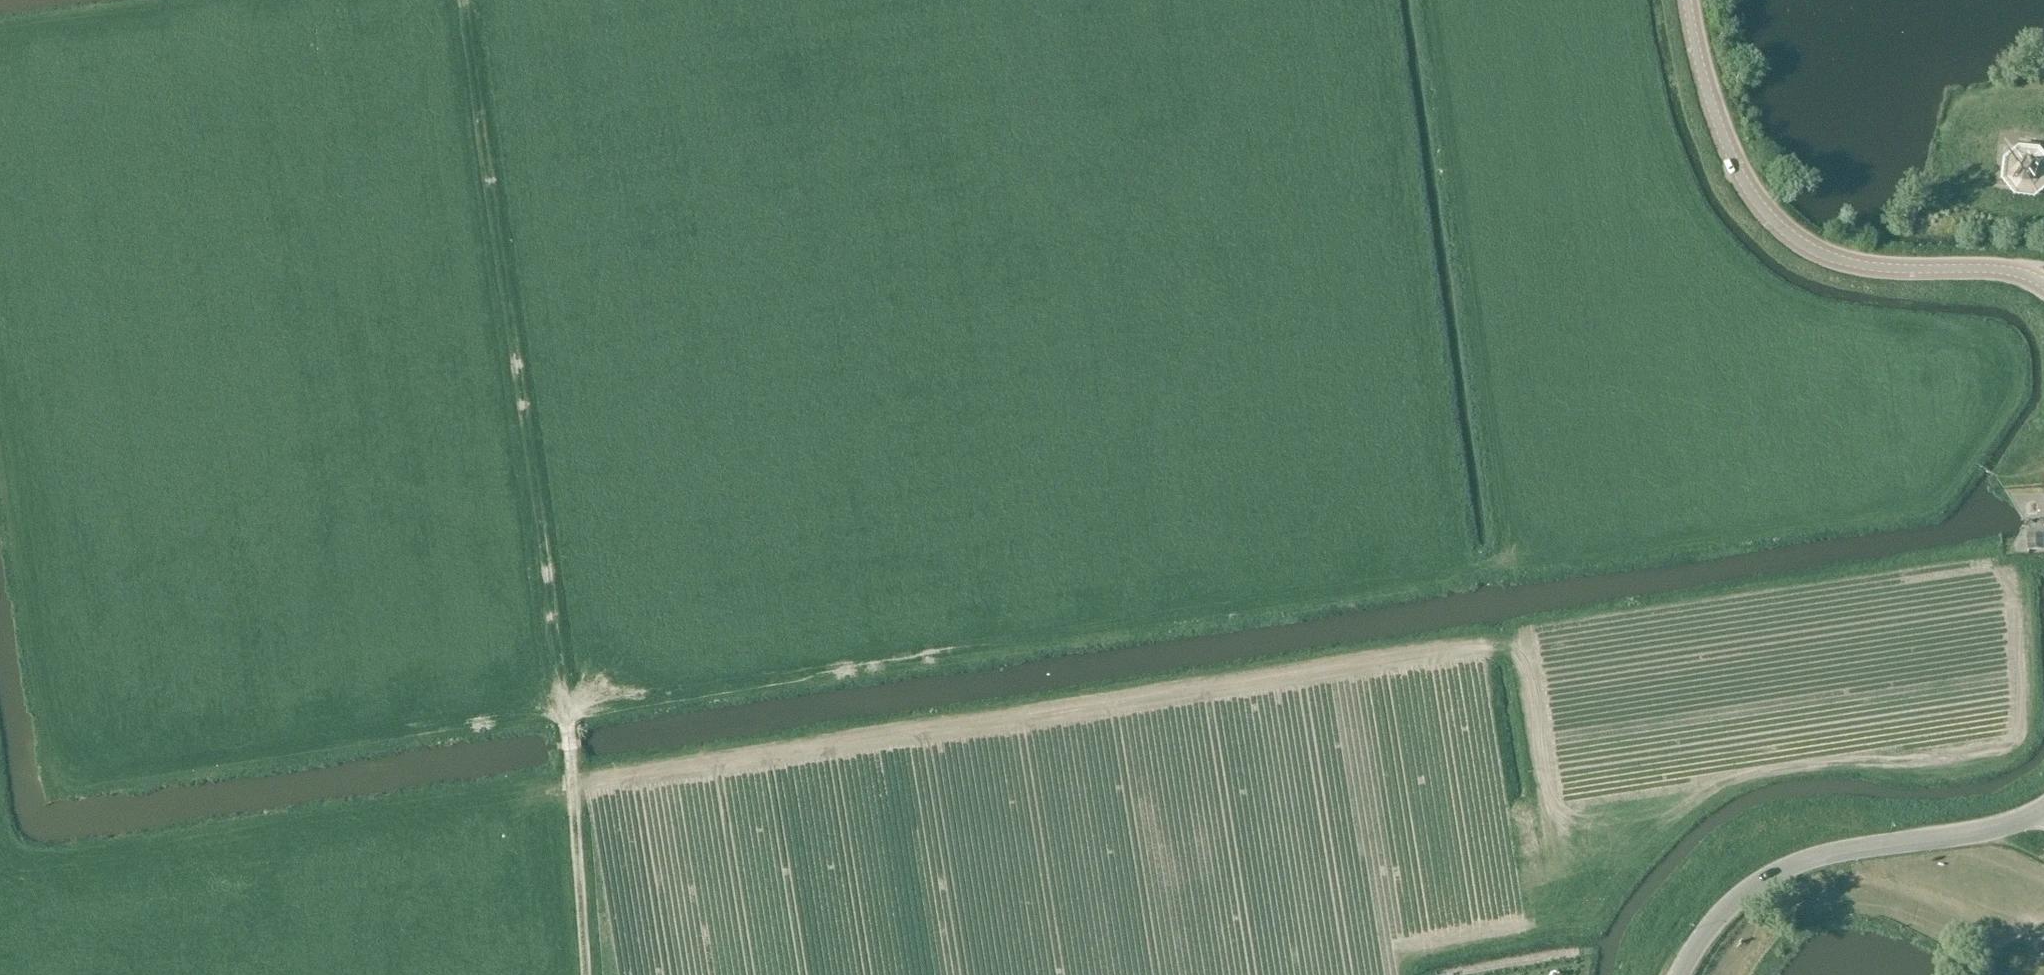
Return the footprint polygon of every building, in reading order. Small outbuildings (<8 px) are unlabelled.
[(2015,178),(2015,179),(2021,186),(2030,187),(2037,181),(2040,149),(2018,147),(2015,178)] [(2027,543),(2029,543),(2030,560),(2030,558),(2043,558),(2043,540),(2043,543),(2027,543)]
